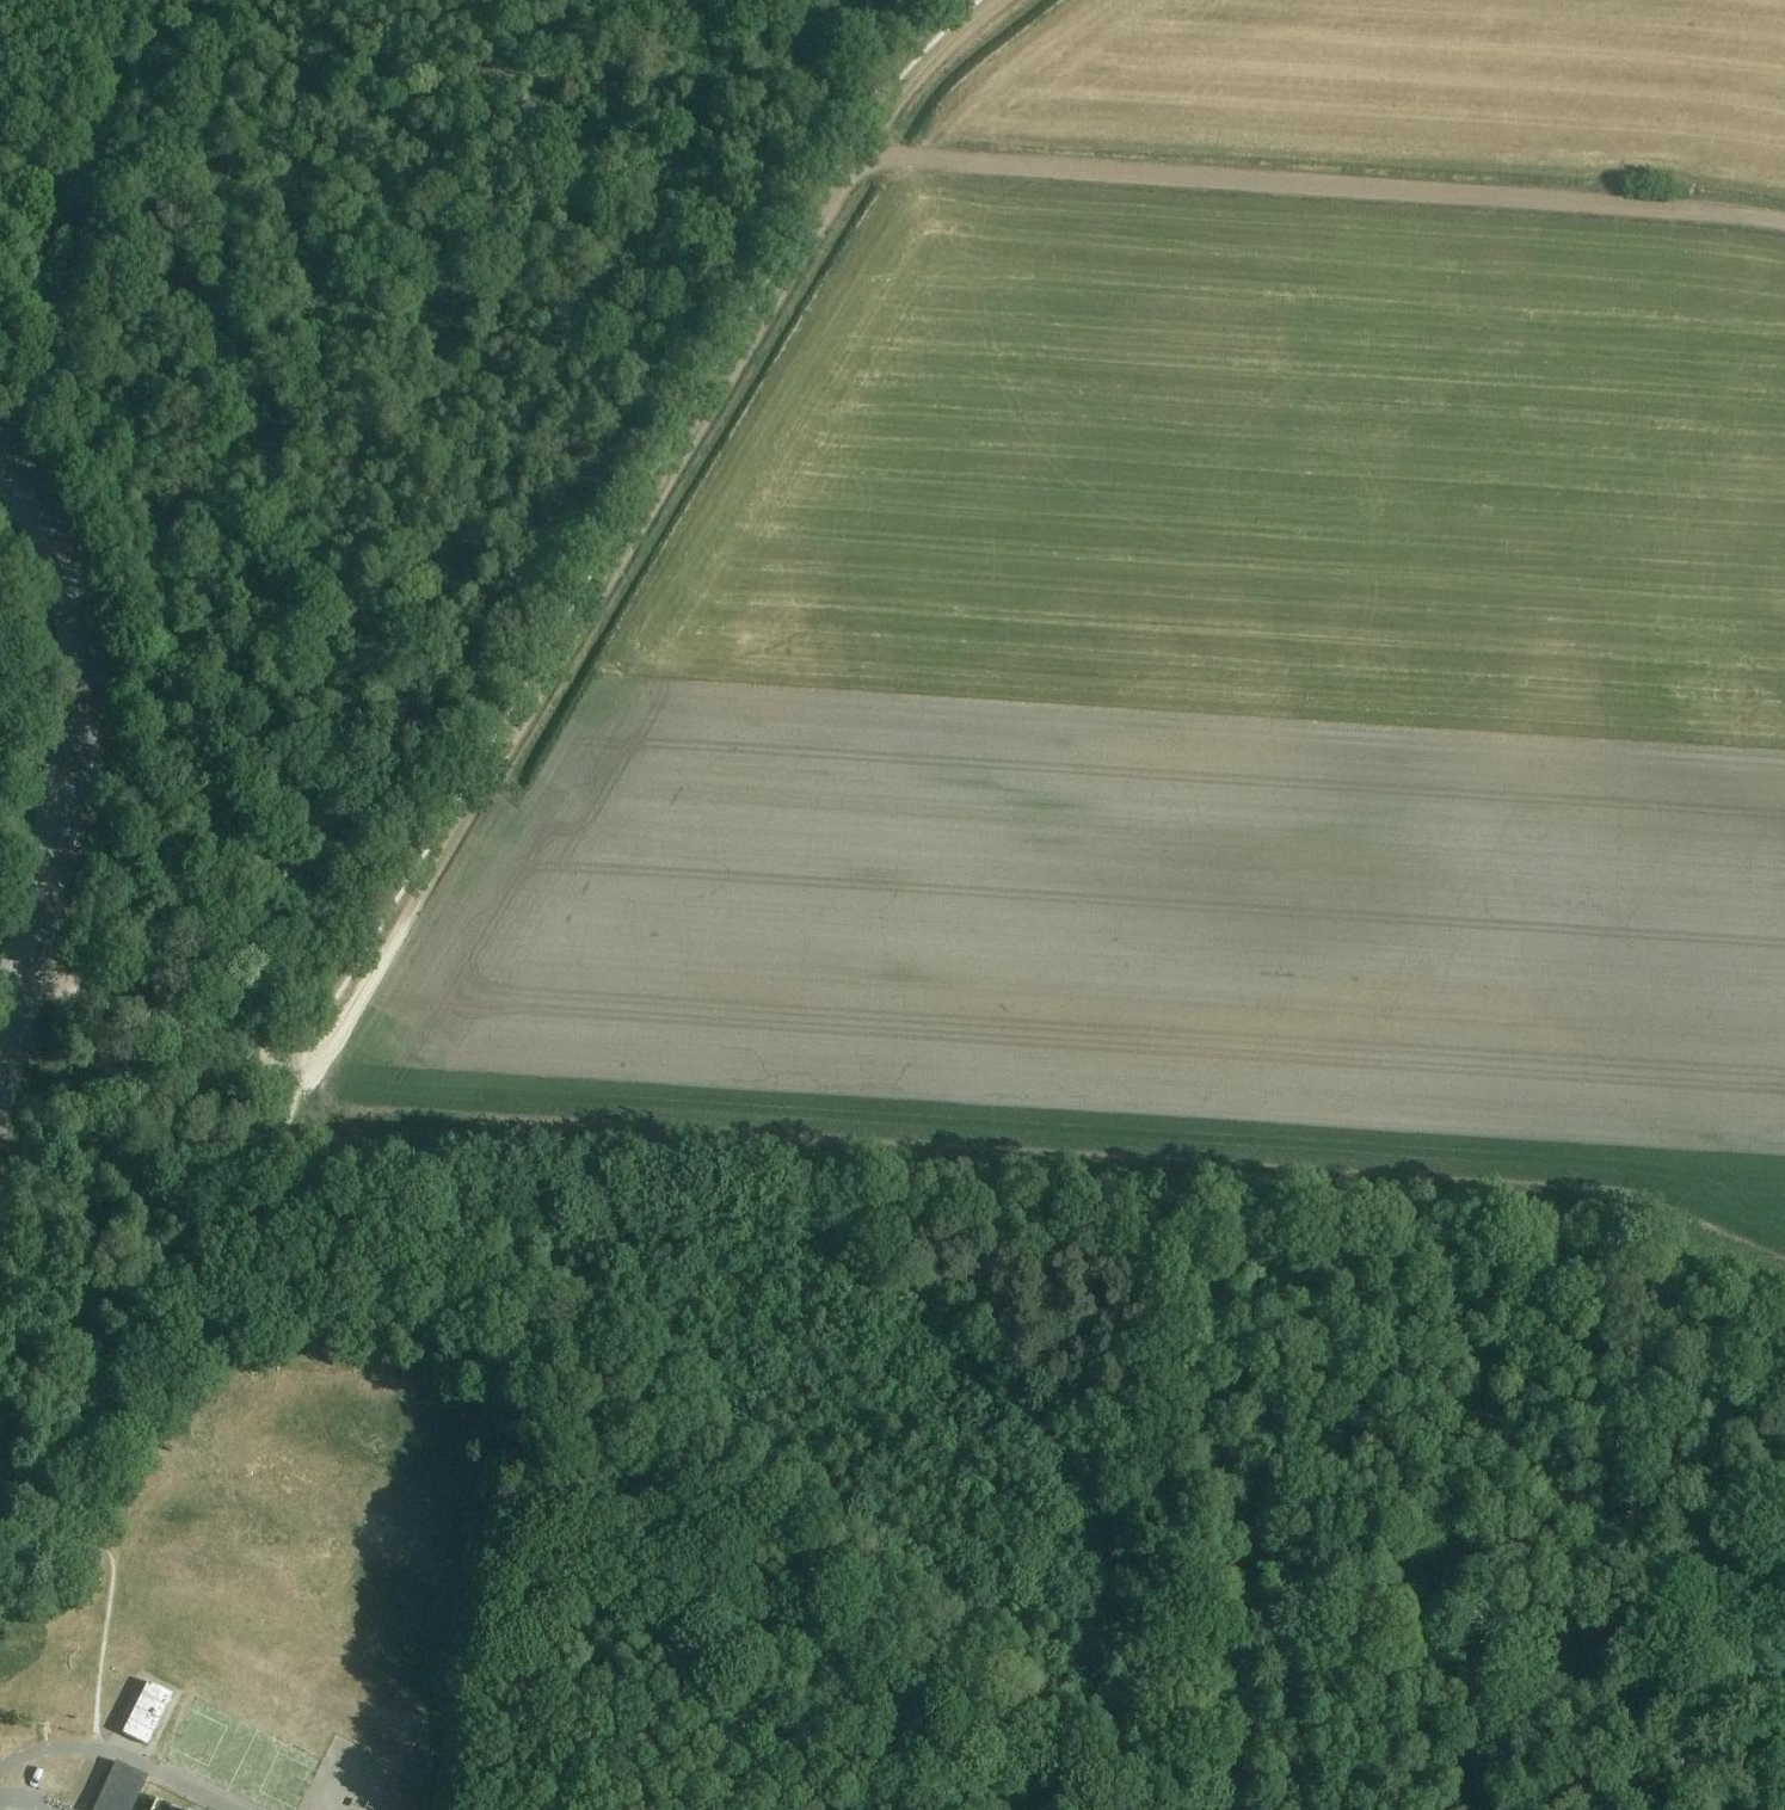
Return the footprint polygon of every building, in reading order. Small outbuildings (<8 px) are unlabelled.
[(148,1682),(122,1733),(148,1746),(173,1695),(148,1682)] [(93,1809),(131,1809),(146,1778),(114,1764),(93,1809)] [(156,1800),(156,1801),(152,1809),(179,1809),(156,1800)]
